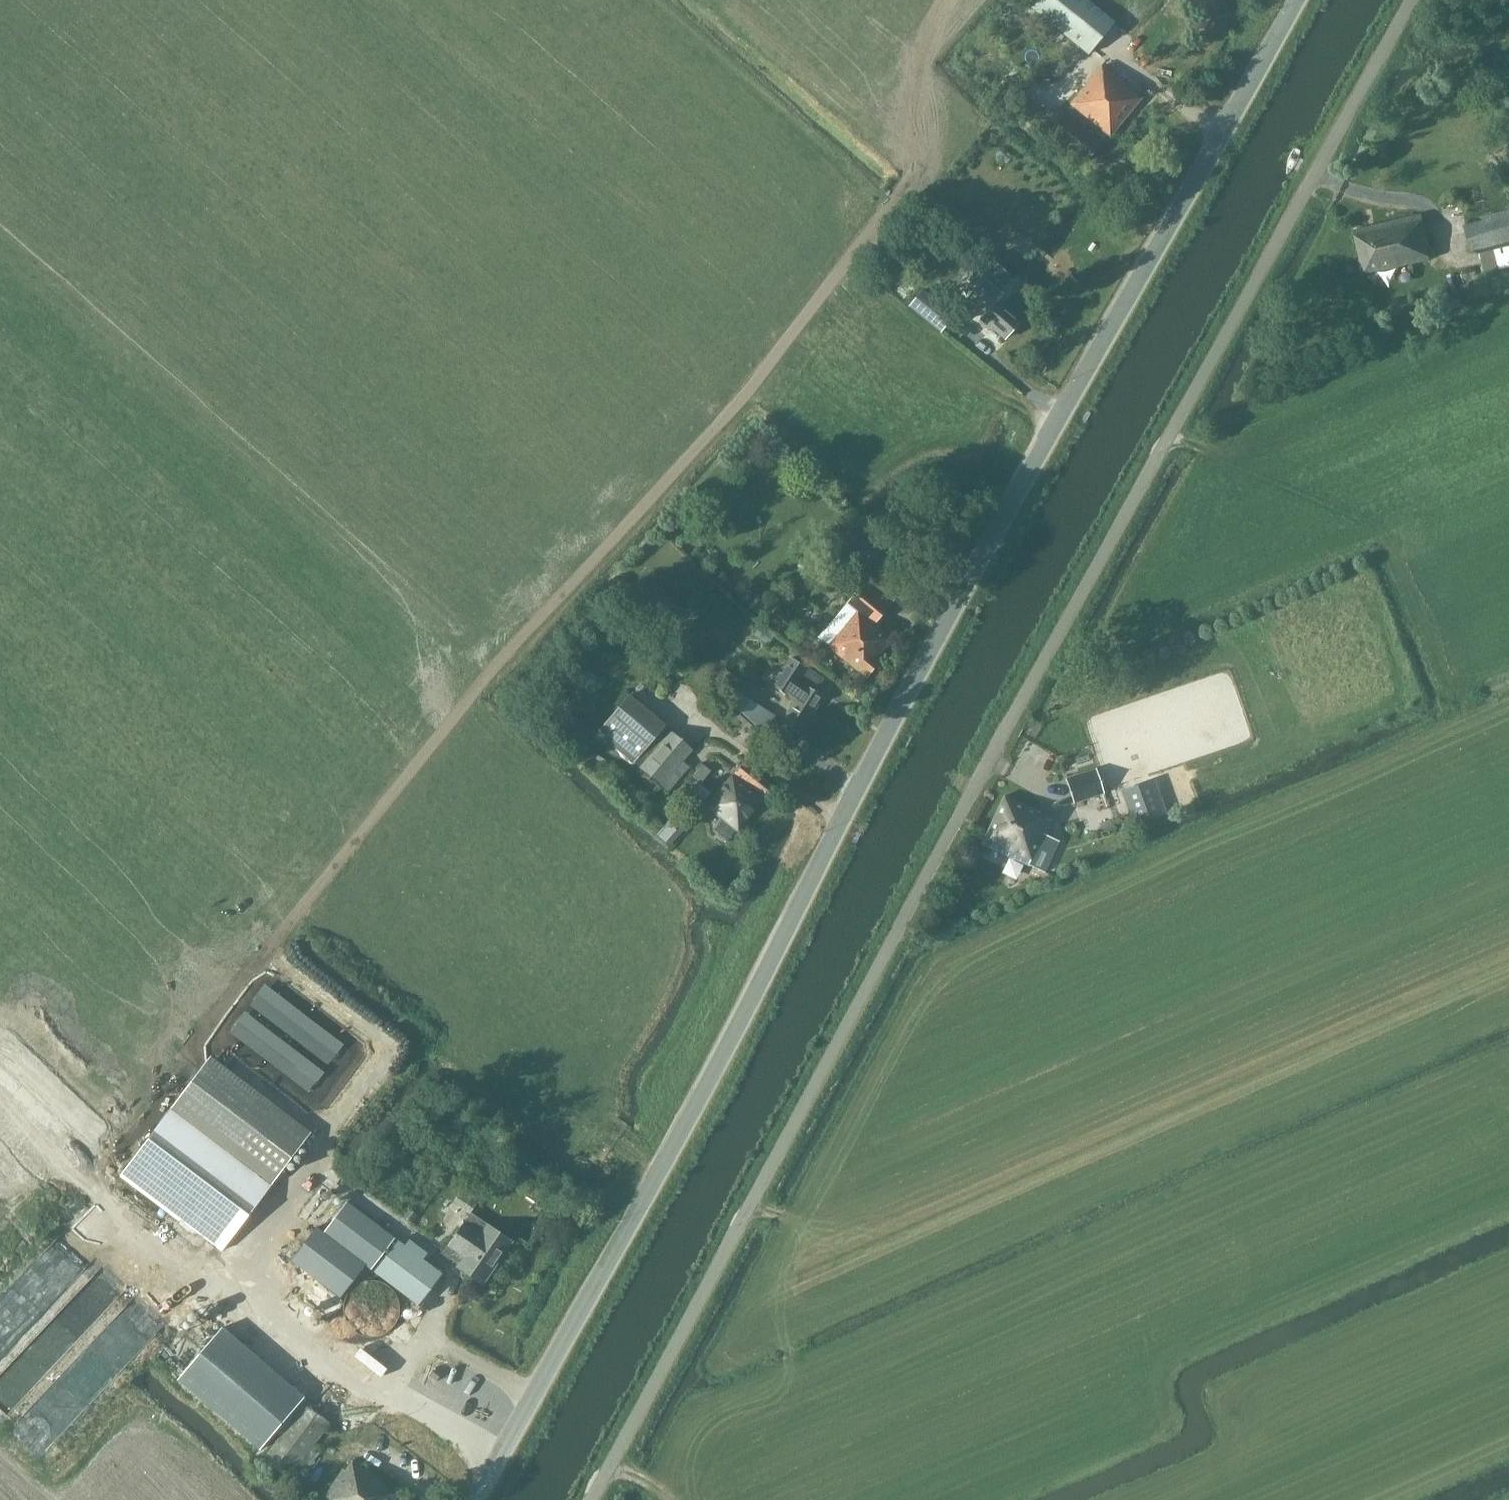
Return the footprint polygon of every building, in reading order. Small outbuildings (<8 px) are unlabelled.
[(1088,54),(1114,22),(1087,0),(1037,0),(1030,9),(1088,54)] [(1110,135),(1139,98),(1101,69),(1092,80),(1079,96),(1072,105),(1110,135)] [(1469,227),(1476,251),(1479,250),(1486,274),(1508,268),(1508,214),(1468,224),(1469,227)] [(1371,227),(1353,231),(1364,276),(1429,261),(1427,249),(1429,248),(1421,215),(1371,227)] [(1000,268),(1011,274),(1019,259),(1008,253),(1000,268)] [(977,290),(969,299),(986,314),(979,322),(990,332),(993,328),(1005,339),(1019,323),(990,297),(1008,276),(990,260),(969,283),(977,290)] [(953,315),(922,289),(908,307),(939,332),(953,315)] [(737,476),(729,485),(735,490),(743,481),(737,476)] [(856,611),(828,647),(867,677),(879,661),(876,658),(892,638),(878,627),(881,623),(876,620),(896,595),(869,574),(846,603),(856,611)] [(813,692),(821,680),(789,659),(770,687),(795,703),(781,724),(797,735),(822,698),(813,692)] [(629,694),(598,731),(634,762),(664,726),(665,725),(629,694)] [(774,717),(749,701),(741,713),(782,751),(794,737),(776,725),(774,717)] [(664,726),(634,762),(641,768),(639,771),(660,788),(682,762),(692,749),(664,726)] [(747,753),(741,762),(771,783),(777,773),(747,753)] [(736,832),(772,787),(744,764),(727,785),(724,783),(705,807),(736,832)] [(1068,778),(1075,802),(1106,793),(1098,768),(1068,778)] [(1121,788),(1127,805),(1138,801),(1144,819),(1161,813),(1157,804),(1158,804),(1149,779),(1121,788)] [(1045,834),(1052,819),(1038,814),(1040,811),(1004,795),(981,844),(1028,865),(1045,872),(1059,841),(1045,834)] [(747,821),(753,836),(767,830),(760,815),(747,821)] [(223,1250),(274,1183),(307,1138),(207,1062),(173,1107),(147,1142),(122,1174),(214,1243),(223,1250)] [(371,1267),(394,1237),(347,1200),(323,1231),(317,1226),(292,1259),(341,1296),(366,1263),(371,1267)] [(481,1285),(511,1241),(471,1213),(445,1251),(460,1262),(456,1268),(481,1285)] [(419,1304),(442,1273),(398,1240),(375,1270),(419,1304)] [(327,1314),(335,1298),(300,1278),(291,1294),(327,1314)] [(189,1369),(279,1435),(320,1381),(229,1317),(189,1369)] [(315,1445),(331,1423),(304,1403),(280,1436),(262,1458),(295,1482),(310,1461),(312,1462),(321,1450),(315,1445)] [(398,1493),(352,1462),(344,1474),(341,1471),(321,1499),(393,1499),(398,1493)]
